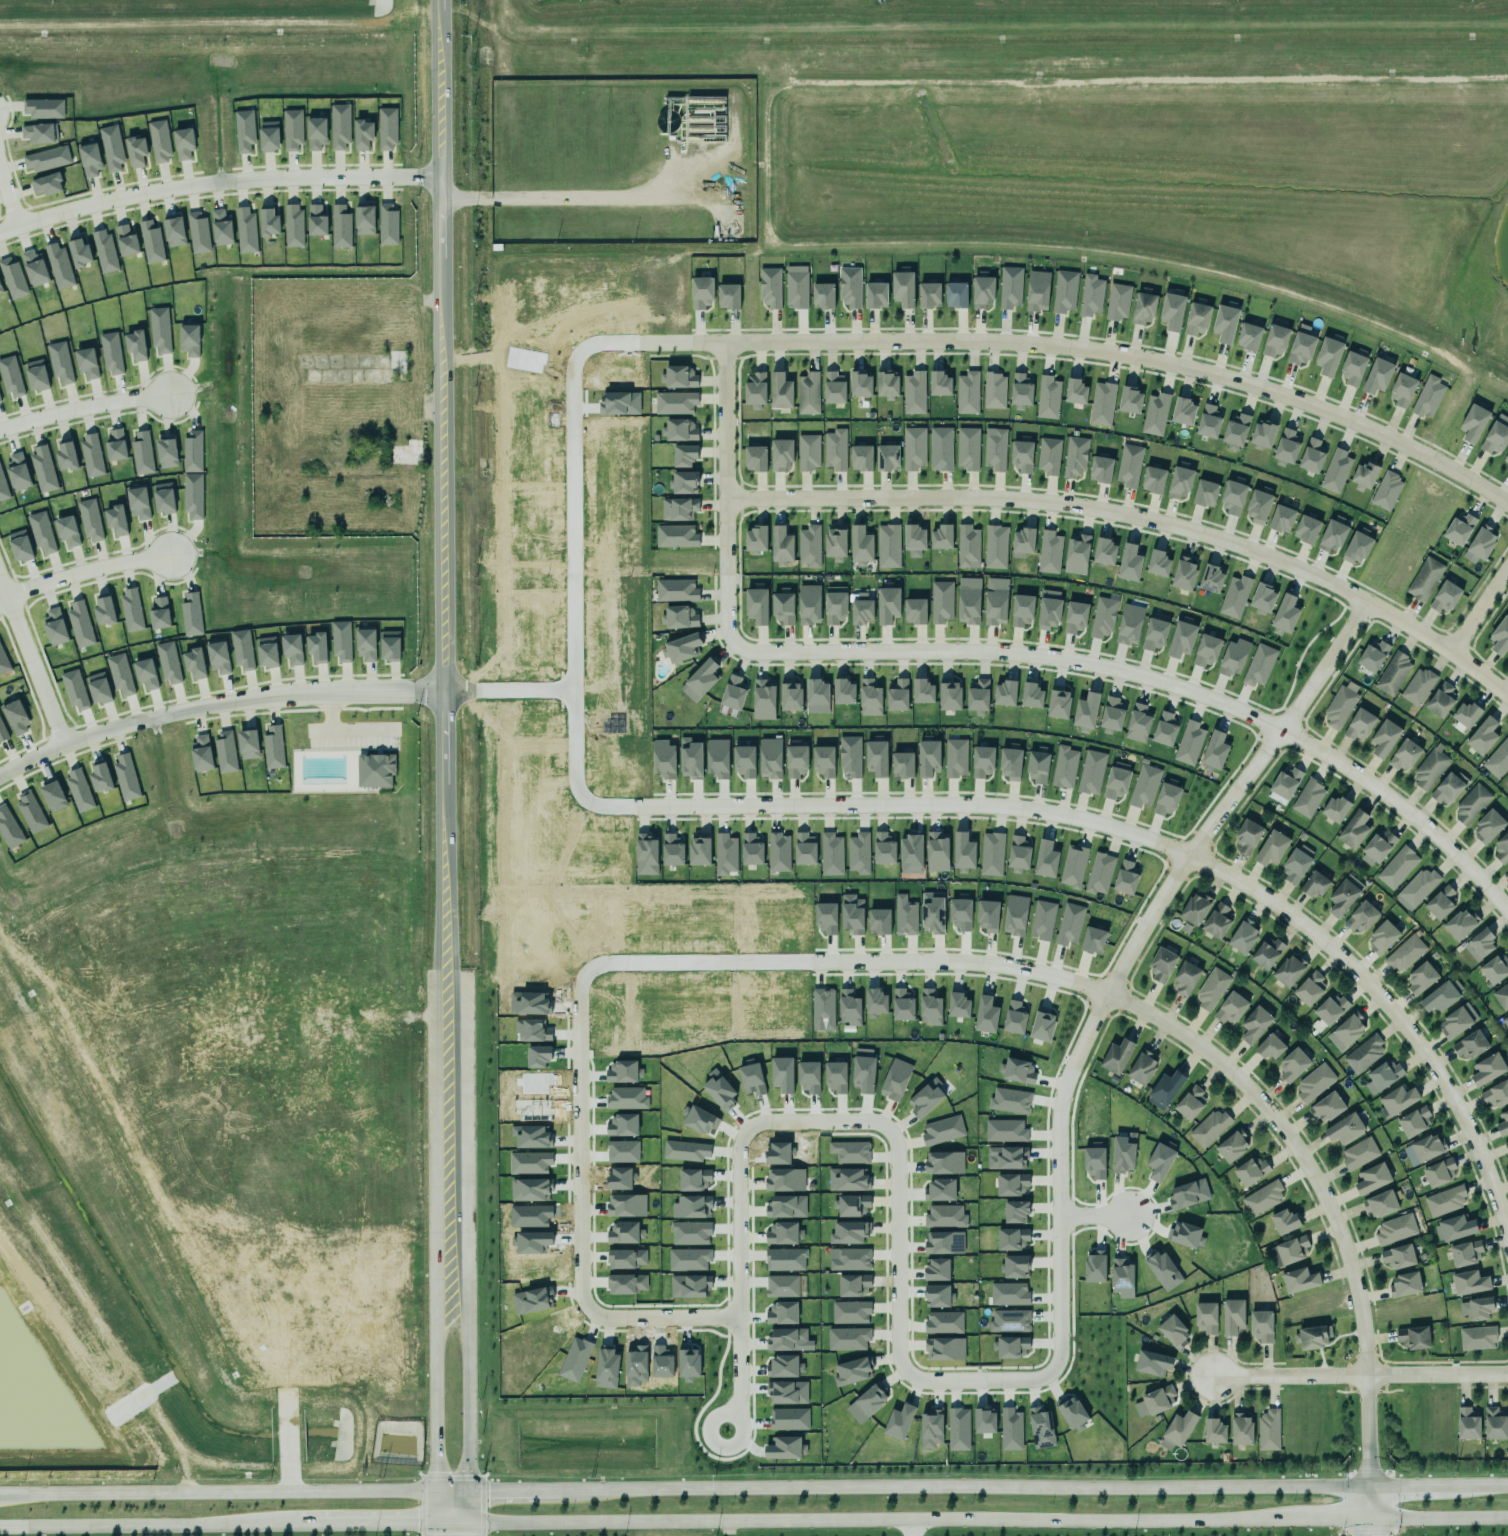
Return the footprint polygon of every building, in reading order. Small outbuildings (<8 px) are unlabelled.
[(64,99),(23,100),(23,117),(64,117),(64,99)] [(331,104),(331,146),(344,146),(344,142),(350,142),(350,104),(331,104)] [(396,108),(378,108),(379,151),(397,151),(396,108)] [(236,152),(233,111),(251,110),(253,128),(256,128),(256,141),(251,141),(251,151),(236,152)] [(301,110),(283,110),(284,152),(302,151),(301,110)] [(327,145),(327,118),(307,118),(308,151),(321,151),(321,145),(327,145)] [(21,125),(21,137),(26,136),(27,142),(33,142),(35,139),(55,137),(54,120),(33,121),(33,124),(21,125)] [(166,120),(149,122),(153,164),(171,162),(166,120)] [(374,141),(374,121),(355,120),(354,151),(369,151),(369,141),(374,141)] [(260,122),(260,152),(280,151),(279,121),(260,122)] [(107,174),(125,171),(118,125),(100,128),(107,174)] [(175,130),(176,161),(190,160),(190,151),(195,151),(193,129),(175,130)] [(125,138),(131,169),(145,166),(143,156),(149,155),(145,137),(136,139),(136,136),(125,138)] [(20,153),(24,167),(30,166),(33,171),(69,161),(64,142),(20,153)] [(103,173),(97,143),(78,146),(84,177),(103,173)] [(64,190),(58,172),(30,182),(35,196),(43,193),(45,197),(64,190)] [(378,201),(379,243),(396,242),(395,208),(388,200),(378,201)] [(330,201),(330,247),(353,246),(353,210),(347,210),(347,201),(339,201),(330,201)] [(285,247),(303,247),(302,204),(284,205),(285,247)] [(321,204),(307,205),(308,235),(328,235),(327,212),(322,212),(321,204)] [(356,235),(375,234),(374,206),(355,207),(356,235)] [(257,252),(255,213),(249,213),(249,207),(236,207),(238,253),(257,252)] [(211,210),(215,246),(233,244),(230,215),(224,215),(224,208),(211,210)] [(261,236),(278,235),(277,208),(260,209),(261,236)] [(191,251),(186,211),(196,210),(197,215),(203,214),(209,250),(191,251)] [(162,216),(181,213),(186,243),(167,246),(162,216)] [(147,264),(165,260),(158,227),(154,228),(152,219),(138,222),(147,264)] [(114,225),(121,254),(140,249),(136,231),(130,232),(127,222),(114,225)] [(101,274),(118,270),(108,229),(91,232),(101,274)] [(68,241),(75,268),(92,264),(85,237),(68,241)] [(44,246),(57,290),(74,285),(61,241),(44,246)] [(48,282),(37,248),(20,253),(31,287),(48,282)] [(10,300),(28,294),(15,255),(0,260),(0,268),(10,300)] [(807,266),(786,266),(787,309),(808,308),(807,266)] [(1000,266),(1021,267),(1019,305),(1017,305),(1017,304),(1012,304),(1011,303),(1010,303),(1010,309),(1008,309),(997,308),(1000,266)] [(860,309),(861,268),(839,267),(838,302),(848,302),(848,309),(860,309)] [(781,268),(759,268),(759,303),(768,303),(768,309),(781,309),(781,268)] [(1052,312),(1065,314),(1066,310),(1074,310),(1078,272),(1056,270),(1052,312)] [(1027,271),(1048,272),(1046,309),(1037,309),(1037,311),(1025,310),(1027,271)] [(892,272),(892,302),(900,301),(900,309),(914,309),(914,272),(892,272)] [(1100,314),(1105,280),(1097,279),(1097,275),(1085,273),(1079,315),(1091,317),(1092,312),(1100,314)] [(971,276),(993,276),(993,298),(990,298),(990,303),(983,303),(983,308),(971,307),(971,276)] [(712,278),(691,278),(692,308),(713,308),(712,278)] [(946,278),(945,304),(966,305),(967,279),(946,278)] [(813,280),(813,305),(835,305),(835,280),(813,280)] [(863,282),(864,308),(878,308),(878,306),(885,306),(885,303),(885,282),(863,282)] [(716,283),(738,283),(738,309),(724,309),(724,307),(717,307),(716,283)] [(940,283),(919,283),(919,308),(940,308),(940,283)] [(1132,287),(1111,283),(1105,317),(1126,321),(1132,287)] [(1137,289),(1155,292),(1151,318),(1144,317),(1143,323),(1131,321),(1137,289)] [(1187,297),(1165,292),(1159,321),(1167,323),(1166,330),(1179,333),(1187,297)] [(1211,307),(1192,302),(1183,333),(1202,338),(1211,307)] [(147,306),(167,305),(169,352),(157,352),(157,346),(150,347),(147,306)] [(1219,335),(1217,342),(1231,345),(1239,309),(1218,305),(1212,333),(1219,335)] [(1242,319),(1262,324),(1260,333),(1261,336),(1258,349),(1235,343),(1242,319)] [(1298,322),(1309,326),(1307,334),(1316,337),(1308,360),(1305,359),(1303,363),(1298,361),(1297,365),(1284,361),(1295,330),(1296,330),(1298,322)] [(1263,355),(1274,357),(1275,353),(1285,355),(1290,328),(1269,324),(1263,355)] [(200,357),(199,325),(179,325),(180,351),(186,351),(186,358),(200,357)] [(133,362),(147,360),(142,330),(123,334),(127,354),(132,353),(133,362)] [(124,374),(117,331),(100,334),(107,377),(124,374)] [(1324,332),(1316,357),(1324,360),(1320,371),(1332,375),(1344,339),(1324,332)] [(51,378),(60,377),(61,385),(72,383),(67,341),(48,343),(51,378)] [(99,378),(93,347),(74,351),(79,373),(84,372),(86,380),(99,378)] [(405,351),(389,351),(389,369),(396,369),(396,375),(405,375),(405,351)] [(1359,386),(1367,357),(1347,351),(1338,381),(1359,386)] [(14,355),(0,359),(0,372),(8,400),(25,395),(14,355)] [(1393,364),(1382,391),(1374,388),(1371,394),(1359,389),(1374,356),(1393,364)] [(50,387),(42,359),(23,364),(31,392),(50,387)] [(698,387),(698,375),(691,374),(691,366),(666,366),(666,374),(660,374),(660,386),(698,387)] [(796,374),(804,374),(804,368),(812,368),(816,369),(817,411),(797,412),(796,374)] [(902,374),(903,412),(925,411),(923,368),(910,368),(910,374),(902,374)] [(1399,369),(1389,390),(1391,398),(1395,400),(1393,403),(1403,407),(1417,377),(1399,369)] [(769,371),(769,407),(791,407),(790,381),(783,381),(783,370),(769,371)] [(870,396),(849,396),(848,370),(862,370),(862,373),(865,373),(865,375),(870,375),(870,396)] [(955,375),(955,413),(976,413),(977,370),(964,370),(964,376),(963,376),(963,375),(955,375)] [(951,395),(951,377),(944,377),(944,371),(929,371),(930,395),(951,395)] [(983,371),(982,407),(1004,408),(1006,375),(1000,375),(1000,371),(983,371)] [(899,398),(898,372),(876,373),(877,398),(899,398)] [(1025,373),(1012,372),(1011,405),(1032,405),(1033,380),(1025,380),(1025,373)] [(766,408),(766,373),(745,374),(745,405),(751,405),(751,408),(766,408)] [(845,403),(845,373),(824,373),(824,403),(845,403)] [(1061,382),(1052,381),(1053,376),(1040,375),(1036,417),(1057,420),(1061,382)] [(1447,384),(1427,375),(1411,411),(1431,420),(1447,384)] [(1083,403),(1085,386),(1081,385),(1081,383),(1078,382),(1079,378),(1065,377),(1063,401),(1083,403)] [(1108,425),(1114,383),(1102,381),(1101,382),(1093,381),(1087,422),(1108,425)] [(1144,391),(1123,386),(1118,410),(1139,414),(1144,391)] [(1169,394),(1160,436),(1139,431),(1147,394),(1148,394),(1148,392),(1156,394),(1157,391),(1169,394)] [(654,392),(654,413),(692,413),(692,404),(696,404),(696,393),(654,392)] [(1191,426),(1198,403),(1177,397),(1170,421),(1191,426)] [(1215,438),(1222,408),(1204,403),(1196,434),(1215,438)] [(1465,432),(1462,440),(1477,445),(1489,411),(1470,404),(1460,430),(1465,432)] [(1226,415),(1220,438),(1231,440),(1229,447),(1236,449),(1238,441),(1243,442),(1251,412),(1237,409),(1235,417),(1226,415)] [(1489,454),(1491,450),(1500,455),(1507,440),(1507,418),(1498,413),(1479,449),(1489,454)] [(697,438),(666,438),(666,435),(659,435),(659,426),(665,426),(665,416),(689,416),(689,421),(693,421),(693,430),(696,430),(697,438)] [(1277,426),(1257,419),(1249,442),(1270,449),(1277,426)] [(107,428),(115,426),(122,425),(128,456),(106,460),(102,438),(108,437),(107,428)] [(1281,426),(1271,456),(1275,458),(1274,463),(1282,466),(1283,461),(1291,464),(1299,441),(1296,440),(1298,436),(1292,434),(1293,430),(1281,426)] [(844,427),(845,470),(831,471),(831,466),(823,466),(823,432),(832,432),(832,427),(844,427)] [(925,427),(903,428),(903,472),(917,471),(917,466),(926,466),(925,427)] [(928,427),(950,427),(950,470),(937,470),(937,469),(928,469),(928,427)] [(957,427),(956,464),(964,464),(964,469),(976,470),(977,427),(957,427)] [(130,440),(134,473),(153,471),(147,428),(135,429),(136,437),(130,440)] [(992,432),(992,428),(1005,428),(1003,471),(990,471),(990,466),(982,465),(983,432),(992,432)] [(202,472),(202,431),(184,431),(184,472),(202,472)] [(104,475),(96,433),(79,436),(87,478),(104,475)] [(155,437),(159,467),(178,465),(174,434),(155,437)] [(798,435),(798,470),(820,470),(819,434),(798,435)] [(1066,435),(1087,438),(1083,470),(1080,470),(1080,475),(1074,474),(1074,478),(1061,477),(1066,435)] [(1308,435),(1296,466),(1316,473),(1324,452),(1320,450),(1322,446),(1318,444),(1320,440),(1308,435)] [(1013,436),(1011,462),(1013,463),(1013,467),(1017,467),(1017,473),(1031,474),(1033,438),(1013,436)] [(1058,474),(1060,439),(1039,438),(1038,473),(1058,474)] [(792,439),(771,440),(771,470),(793,470),(792,439)] [(78,467),(73,441),(55,444),(61,471),(78,467)] [(1123,443),(1115,478),(1122,479),(1121,486),(1135,488),(1143,447),(1123,443)] [(29,448),(40,493),(58,489),(46,444),(29,448)] [(1334,444),(1318,486),(1338,494),(1352,458),(1344,455),(1347,449),(1334,444)] [(389,464),(422,465),(422,446),(390,445),(389,464)] [(698,446),(674,445),(673,467),(691,467),(691,460),(698,460),(698,446)] [(849,445),(849,469),(858,469),(857,470),(870,470),(871,445),(849,445)] [(876,445),(897,445),(897,469),(890,469),(890,468),(889,468),(889,471),(882,471),(882,470),(875,470),(876,445)] [(745,446),(745,471),(766,471),(767,447),(745,446)] [(32,486),(22,451),(4,456),(14,491),(32,486)] [(1114,459),(1093,456),(1089,480),(1110,484),(1114,459)] [(1356,463),(1348,480),(1355,483),(1352,488),(1360,492),(1362,486),(1368,489),(1378,467),(1366,461),(1365,464),(1362,463),(1360,465),(1356,463)] [(1146,462),(1142,484),(1150,485),(1149,491),(1162,493),(1168,467),(1146,462)] [(1188,500),(1194,470),(1173,466),(1168,496),(1188,500)] [(9,496),(0,499),(0,470),(9,496)] [(1391,512),(1403,478),(1383,471),(1371,505),(1391,512)] [(698,494),(698,472),(671,472),(671,493),(698,494)] [(202,473),(183,474),(184,512),(189,512),(190,520),(203,520),(202,473)] [(1227,477),(1220,501),(1222,501),(1221,507),(1228,509),(1227,512),(1237,515),(1247,483),(1227,477)] [(1218,484),(1211,506),(1203,504),(1203,506),(1190,502),(1197,478),(1218,484)] [(152,485),(156,515),(176,512),(171,482),(152,485)] [(1253,485),(1245,507),(1250,508),(1248,513),(1254,515),(1251,522),(1261,525),(1273,493),(1253,485)] [(126,489),(129,516),(137,515),(138,521),(150,519),(147,487),(126,489)] [(660,495),(661,520),(691,519),(691,510),(698,509),(698,497),(691,497),(691,494),(660,495)] [(90,539),(89,535),(84,536),(76,500),(92,496),(101,537),(90,539)] [(104,506),(107,523),(113,522),(115,534),(127,532),(121,499),(111,501),(112,504),(104,506)] [(1275,503),(1295,511),(1286,532),(1279,530),(1278,531),(1266,526),(1275,503)] [(26,516),(36,548),(42,547),(44,555),(57,551),(44,510),(26,516)] [(1444,538),(1463,547),(1475,519),(1457,511),(1444,538)] [(1313,545),(1322,522),(1301,514),(1292,537),(1313,545)] [(1330,514),(1315,547),(1326,552),(1329,545),(1337,548),(1349,523),(1330,514)] [(66,540),(68,548),(80,545),(74,515),(55,519),(59,542),(66,540)] [(903,521),(911,519),(918,521),(926,527),(926,548),(920,548),(920,557),(907,557),(907,549),(904,549),(903,521)] [(877,523),(877,568),(900,568),(900,523),(889,521),(877,523)] [(956,522),(956,566),(977,566),(977,528),(971,528),(971,522),(956,522)] [(1013,529),(1012,548),(1033,549),(1034,523),(1022,523),(1022,526),(1019,526),(1019,529),(1013,529)] [(820,524),(806,525),(806,529),(798,530),(798,564),(807,564),(807,568),(820,568),(820,524)] [(929,531),(929,548),(950,548),(950,524),(937,524),(937,527),(934,528),(934,531),(929,531)] [(984,524),(997,525),(997,526),(1006,526),(1004,568),(983,567),(984,524)] [(1466,550),(1484,561),(1499,535),(1480,524),(1466,550)] [(694,525),(656,525),(656,547),(699,547),(699,533),(694,534),(694,525)] [(744,550),(743,530),(749,530),(749,527),(758,528),(757,525),(765,525),(765,549),(757,550),(757,554),(749,554),(749,550),(744,550)] [(793,535),(786,535),(786,525),(771,525),(772,562),(794,561),(793,535)] [(853,567),(866,566),(866,561),(874,561),(873,535),(865,535),(864,525),(852,525),(853,567)] [(825,557),(833,557),(833,563),(845,563),(846,527),(826,527),(825,557)] [(1041,527),(1037,570),(1058,572),(1062,535),(1053,534),(1054,528),(1041,527)] [(34,557),(25,529),(6,535),(15,564),(34,557)] [(1362,566),(1373,538),(1353,530),(1342,558),(1362,566)] [(1064,573),(1086,575),(1090,536),(1069,534),(1064,573)] [(1111,539),(1097,537),(1092,561),(1113,566),(1117,546),(1110,544),(1111,539)] [(1124,538),(1116,575),(1138,580),(1144,553),(1135,551),(1137,540),(1132,537),(1124,538)] [(1166,552),(1152,548),(1146,572),(1167,577),(1171,560),(1164,558),(1166,552)] [(1422,603),(1443,566),(1425,555),(1404,591),(1411,595),(1411,596),(1422,603)] [(1199,561),(1179,556),(1171,586),(1191,591),(1199,561)] [(1205,558),(1197,586),(1219,592),(1225,572),(1220,571),(1221,566),(1214,564),(1214,561),(1205,558)] [(1251,581),(1231,574),(1218,612),(1239,619),(1251,581)] [(979,624),(980,578),(959,578),(957,624),(979,624)] [(694,579),(656,580),(657,601),(699,601),(699,588),(694,588),(694,579)] [(1430,608),(1440,612),(1442,608),(1452,612),(1463,588),(1442,579),(1430,608)] [(930,624),(943,624),(943,619),(951,619),(951,581),(930,581),(930,624)] [(878,583),(878,622),(900,622),(900,583),(878,583)] [(1249,607),(1269,614),(1278,590),(1257,583),(1249,607)] [(982,624),(996,625),(996,623),(1004,623),(1006,585),(991,584),(991,591),(984,590),(982,624)] [(799,625),(821,624),(820,585),(798,585),(799,625)] [(1036,628),(1048,630),(1048,626),(1055,627),(1055,621),(1058,622),(1061,600),(1058,599),(1059,591),(1041,588),(1035,624),(1037,624),(1036,628)] [(127,633),(145,629),(136,589),(119,593),(127,633)] [(753,626),(766,626),(766,589),(744,589),(744,618),(753,618),(753,626)] [(202,634),(198,592),(185,593),(186,602),(180,603),(184,636),(202,634)] [(824,624),(836,624),(836,620),(841,620),(843,618),(843,616),(845,616),(845,592),(824,593),(824,624)] [(1271,626),(1291,634),(1300,609),(1293,607),(1297,597),(1283,592),(1271,626)] [(780,625),(792,625),(792,593),(770,593),(770,615),(773,615),(773,618),(775,620),(780,620),(780,625)] [(852,600),(851,623),(873,624),(874,600),(867,600),(867,593),(857,593),(857,600),(852,600)] [(1011,593),(1033,595),(1032,618),(1028,618),(1028,623),(1022,622),(1021,627),(1009,626),(1011,593)] [(92,600),(99,626),(117,622),(110,595),(92,600)] [(1096,595),(1117,599),(1111,632),(1107,631),(1106,635),(1101,634),(1100,636),(1089,634),(1096,595)] [(150,611),(152,629),(170,627),(167,596),(153,598),(154,610),(150,611)] [(903,622),(912,622),(912,624),(926,624),(925,598),(903,598),(903,622)] [(95,644),(84,599),(66,603),(77,648),(95,644)] [(1062,632),(1074,634),(1075,630),(1079,630),(1081,629),(1081,626),(1084,627),(1088,604),(1067,600),(1062,632)] [(1123,601),(1114,640),(1130,644),(1130,641),(1137,643),(1145,606),(1123,601)] [(665,607),(666,615),(660,615),(661,628),(697,626),(696,605),(665,607)] [(41,612),(52,646),(69,640),(58,606),(41,612)] [(1504,614),(1507,617),(1507,644),(1499,656),(1488,648),(1494,641),(1492,639),(1490,641),(1486,638),(1504,614)] [(1142,647),(1162,652),(1169,623),(1149,617),(1142,647)] [(1181,653),(1190,655),(1198,626),(1177,620),(1166,655),(1179,659),(1181,653)] [(351,662),(350,621),(332,622),(334,663),(351,662)] [(363,660),(373,660),(372,647),(376,647),(375,626),(356,626),(357,654),(362,654),(363,660)] [(254,670),(250,629),(232,631),(236,672),(254,670)] [(380,661),(400,661),(400,631),(380,631),(380,661)] [(659,645),(663,658),(669,656),(671,664),(698,655),(695,647),(704,645),(700,632),(659,645)] [(1192,662),(1212,669),(1222,640),(1202,633),(1192,662)] [(288,666),(302,665),(301,634),(281,635),(282,658),(288,658),(288,666)] [(326,634),(308,634),(309,664),(327,663),(326,634)] [(257,638),(259,668),(278,667),(277,637),(257,638)] [(1249,643),(1228,638),(1218,672),(1240,678),(1249,643)] [(207,641),(211,667),(216,666),(217,673),(230,671),(225,639),(207,641)] [(173,641),(156,644),(165,686),(182,683),(173,641)] [(1376,648),(1365,644),(1357,665),(1378,673),(1389,645),(1379,641),(1376,648)] [(1257,642),(1276,650),(1261,686),(1253,682),(1251,686),(1240,681),(1257,642)] [(11,669),(0,645),(0,675),(11,669)] [(182,651),(186,672),(191,671),(193,680),(207,677),(201,648),(182,651)] [(1391,697),(1414,662),(1396,651),(1373,686),(1391,697)] [(114,690),(120,689),(122,697),(135,694),(124,653),(106,658),(114,690)] [(695,703),(718,679),(712,673),(719,666),(709,657),(679,688),(695,703)] [(145,692),(159,688),(150,658),(132,663),(139,685),(143,683),(145,692)] [(1416,666),(1426,668),(1437,675),(1416,706),(1398,694),(1416,666)] [(90,707),(77,668),(60,674),(73,713),(90,707)] [(85,677),(94,706),(113,700),(104,671),(85,677)] [(719,704),(740,711),(747,690),(740,687),(743,678),(730,673),(719,704)] [(886,684),(886,707),(908,707),(908,685),(905,685),(905,676),(895,676),(894,684),(886,684)] [(847,678),(833,679),(833,704),(855,704),(855,684),(847,684),(847,678)] [(882,687),(874,687),(874,678),(860,679),(860,716),(882,715),(882,687)] [(911,678),(911,703),(933,703),(933,685),(928,685),(928,682),(925,682),(925,678),(911,678)] [(776,680),(754,680),(753,720),(775,720),(776,680)] [(830,712),(828,680),(807,681),(808,713),(830,712)] [(966,710),(974,711),(974,716),(987,716),(989,681),(968,680),(966,710)] [(1003,685),(994,685),(993,705),(1016,706),(1017,680),(1003,680),(1003,685)] [(1459,691),(1442,680),(1425,707),(1441,718),(1459,691)] [(780,710),(801,711),(802,681),(781,681),(780,710)] [(1022,681),(1035,682),(1034,687),(1038,687),(1037,690),(1042,690),(1041,708),(1019,705),(1022,681)] [(940,710),(961,710),(961,683),(940,683),(940,710)] [(1338,683),(1322,711),(1326,714),(1322,721),(1338,730),(1359,694),(1338,683)] [(1100,689),(1094,686),(1086,685),(1084,695),(1075,694),(1071,724),(1078,725),(1077,732),(1088,734),(1089,726),(1095,727),(1100,689)] [(1071,690),(1050,689),(1048,717),(1068,719),(1071,690)] [(1099,727),(1120,732),(1126,707),(1118,705),(1120,698),(1107,695),(1099,727)] [(19,700),(3,706),(14,736),(30,731),(19,700)] [(1152,716),(1145,715),(1148,706),(1133,702),(1124,738),(1145,743),(1152,716)] [(1471,702),(1481,710),(1466,730),(1449,716),(1460,702),(1464,705),(1466,703),(1468,705),(1471,702)] [(1365,739),(1377,718),(1358,707),(1343,735),(1353,741),(1357,735),(1365,739)] [(1151,741),(1171,747),(1179,723),(1171,720),(1173,714),(1161,710),(1151,741)] [(1463,738),(1489,710),(1499,720),(1492,728),(1499,735),(1481,754),(1463,738)] [(1384,715),(1369,738),(1376,743),(1372,749),(1378,752),(1381,756),(1401,726),(1384,715)] [(1186,718),(1193,718),(1201,721),(1199,727),(1206,730),(1192,767),(1170,759),(1186,718)] [(8,739),(0,720),(0,743),(8,739)] [(262,733),(265,768),(283,766),(279,722),(267,723),(268,731),(262,733)] [(260,757),(256,729),(237,732),(241,760),(260,757)] [(1199,769),(1211,773),(1212,768),(1221,771),(1229,745),(1223,743),(1226,733),(1212,729),(1199,769)] [(218,732),(220,739),(213,740),(220,774),(239,770),(231,730),(218,732)] [(1507,731),(1507,732),(1507,766),(1498,779),(1480,765),(1507,731)] [(195,773),(214,769),(207,734),(195,736),(197,744),(190,746),(195,773)] [(861,777),(861,736),(839,736),(840,777),(861,777)] [(652,738),(653,776),(661,776),(661,778),(675,778),(675,743),(666,743),(666,737),(652,738)] [(1423,750),(1405,737),(1388,762),(1405,775),(1423,750)] [(680,778),(703,778),(702,742),(691,743),(691,738),(680,738),(680,778)] [(782,778),(781,738),(759,739),(760,778),(782,778)] [(919,778),(932,778),(932,771),(940,770),(940,740),(931,741),(931,738),(918,738),(919,778)] [(707,739),(706,771),(714,777),(727,777),(727,739),(707,739)] [(967,739),(945,739),(945,777),(967,777),(967,739)] [(888,778),(887,741),(865,741),(866,771),(874,771),(874,778),(888,778)] [(1411,771),(1432,746),(1433,746),(1436,742),(1442,746),(1438,751),(1449,759),(1423,792),(1413,784),(1416,780),(1413,778),(1413,775),(1414,773),(1411,771)] [(1001,744),(1022,746),(1019,780),(1005,779),(1006,773),(1001,773),(1001,766),(999,766),(1001,744)] [(1079,751),(1068,749),(1069,746),(1058,744),(1051,785),(1072,789),(1079,751)] [(754,746),(733,747),(734,773),(742,772),(742,779),(755,778),(754,746)] [(808,746),(786,746),(787,779),(800,779),(800,772),(808,772),(808,746)] [(834,746),(813,747),(813,777),(835,776),(834,746)] [(993,778),(994,747),(973,746),(972,777),(993,778)] [(1084,749),(1075,790),(1096,795),(1105,753),(1084,749)] [(1049,753),(1029,751),(1026,776),(1034,777),(1033,784),(1047,785),(1049,753)] [(123,801),(141,797),(129,752),(112,756),(123,801)] [(914,777),(914,752),(892,753),(892,778),(914,777)] [(358,788),(392,787),(392,776),(396,776),(395,754),(357,755),(358,788)] [(1141,757),(1147,759),(1145,764),(1161,769),(1149,805),(1142,803),(1140,808),(1126,803),(1141,757)] [(1132,772),(1122,769),(1123,764),(1113,761),(1103,797),(1115,801),(1117,794),(1125,796),(1132,772)] [(95,792),(113,787),(106,762),(91,766),(93,774),(90,775),(95,792)] [(1278,767),(1267,787),(1287,798),(1302,770),(1299,766),(1292,764),(1290,768),(1286,765),(1284,768),(1278,767)] [(63,774),(78,813),(95,807),(80,767),(63,774)] [(1449,771),(1428,796),(1435,796),(1437,803),(1443,797),(1446,800),(1449,796),(1450,797),(1463,782),(1449,771)] [(1308,775),(1289,805),(1308,817),(1327,787),(1318,777),(1308,775)] [(40,787),(49,813),(68,807),(58,780),(40,787)] [(1454,804),(1477,780),(1492,795),(1463,825),(1455,817),(1457,815),(1454,811),(1458,807),(1454,804)] [(1161,816),(1163,811),(1167,813),(1170,812),(1171,809),(1172,810),(1180,789),(1161,782),(1153,802),(1154,802),(1150,812),(1161,816)] [(32,834),(48,826),(29,789),(13,797),(32,834)] [(1329,793),(1318,809),(1339,823),(1354,799),(1341,791),(1338,796),(1336,794),(1334,797),(1329,793)] [(1333,836),(1358,801),(1371,811),(1364,820),(1371,825),(1353,850),(1333,836)] [(7,849),(24,842),(6,803),(0,806),(0,833),(7,849)] [(1489,808),(1504,823),(1482,845),(1473,837),(1476,834),(1472,830),(1476,826),(1474,823),(1489,808)] [(1244,818),(1262,828),(1252,847),(1251,847),(1247,856),(1241,853),(1236,849),(1238,846),(1235,844),(1234,841),(1234,839),(1232,837),(1244,818)] [(1271,825),(1253,856),(1265,863),(1267,859),(1275,864),(1291,837),(1271,825)] [(1493,842),(1507,829),(1507,858),(1501,864),(1493,855),(1496,852),(1493,849),(1493,846),(1494,845),(1493,842)] [(819,831),(821,873),(841,873),(840,836),(833,836),(833,830),(819,831)] [(661,831),(662,862),(684,861),(683,840),(674,840),(673,831),(661,831)] [(869,832),(856,831),(856,837),(848,837),(848,870),(857,870),(856,875),(869,875),(869,832)] [(895,864),(896,839),(887,839),(887,831),(874,831),(874,863),(895,864)] [(906,831),(906,835),(899,835),(899,872),(922,872),(922,831),(906,831)] [(1360,851),(1378,865),(1398,838),(1387,831),(1382,839),(1374,833),(1360,851)] [(927,871),(949,871),(948,832),(926,832),(927,871)] [(954,874),(967,874),(968,868),(975,868),(976,842),(968,842),(968,832),(954,832),(954,874)] [(1002,876),(1004,833),(982,832),(980,875),(1002,876)] [(636,875),(658,874),(657,839),(650,839),(650,833),(636,833),(636,875)] [(737,871),(737,837),(728,838),(728,833),(715,833),(715,876),(729,876),(729,871),(737,871)] [(790,833),(768,833),(768,871),(790,872),(790,833)] [(762,865),(763,834),(742,834),(742,864),(762,865)] [(795,865),(816,864),(816,834),(795,834),(795,865)] [(1024,837),(1012,835),(1007,867),(1028,870),(1032,845),(1023,843),(1024,837)] [(690,865),(711,865),(710,838),(689,838),(690,865)] [(1059,852),(1051,851),(1053,841),(1040,839),(1033,874),(1055,878),(1059,852)] [(1066,842),(1058,881),(1070,884),(1070,887),(1077,889),(1088,847),(1079,844),(1079,847),(1071,845),(1071,843),(1066,842)] [(1377,874),(1403,843),(1408,845),(1411,849),(1411,852),(1416,856),(1391,886),(1377,874)] [(1293,847),(1311,859),(1293,885),(1283,878),(1285,874),(1280,871),(1283,868),(1280,866),(1293,847)] [(1115,856),(1093,852),(1086,891),(1107,895),(1115,856)] [(1113,891),(1132,895),(1139,863),(1120,859),(1113,891)] [(1396,893),(1418,868),(1420,870),(1424,869),(1429,874),(1432,871),(1438,877),(1411,906),(1396,893)] [(1313,869),(1331,882),(1321,897),(1314,893),(1311,897),(1299,890),(1313,869)] [(1326,898),(1343,878),(1360,891),(1336,920),(1326,911),(1332,903),(1326,898)] [(1446,882),(1423,902),(1438,919),(1456,903),(1450,896),(1454,892),(1452,884),(1446,882)] [(1191,887),(1175,915),(1184,920),(1179,929),(1187,934),(1193,925),(1196,926),(1211,899),(1191,887)] [(841,892),(855,892),(855,896),(862,896),(864,925),(862,925),(862,934),(849,935),(849,927),(842,927),(841,892)] [(944,892),(922,893),(923,933),(945,933),(944,892)] [(917,935),(917,902),(906,902),(906,894),(895,894),(895,935),(917,935)] [(1024,936),(1029,897),(1007,895),(1002,933),(1024,936)] [(1341,922),(1362,898),(1378,913),(1363,930),(1361,929),(1357,931),(1353,928),(1350,931),(1341,922)] [(815,899),(815,922),(817,922),(817,929),(823,929),(823,933),(836,933),(836,899),(815,899)] [(949,925),(958,925),(958,931),(971,932),(972,899),(949,899),(949,925)] [(997,932),(1000,902),(979,900),(976,930),(997,932)] [(1033,900),(1027,933),(1035,934),(1034,941),(1048,944),(1055,904),(1033,900)] [(1202,930),(1221,940),(1232,919),(1226,916),(1231,908),(1217,901),(1202,930)] [(1077,944),(1085,907),(1064,902),(1055,944),(1067,947),(1068,942),(1077,944)] [(1442,922),(1460,906),(1461,908),(1466,904),(1472,911),(1477,913),(1480,920),(1457,940),(1442,922)] [(890,909),(868,909),(869,934),(891,934),(890,909)] [(1225,941),(1244,952),(1256,934),(1256,925),(1252,919),(1246,915),(1242,916),(1225,941)] [(1368,934),(1385,918),(1400,934),(1377,956),(1368,947),(1371,944),(1366,940),(1370,936),(1368,934)] [(1484,922),(1466,937),(1481,957),(1496,945),(1487,935),(1492,931),(1490,925),(1484,922)] [(1101,955),(1107,931),(1086,926),(1080,950),(1101,955)] [(1411,931),(1427,948),(1399,974),(1395,966),(1391,969),(1381,959),(1411,931)] [(1249,955),(1266,968),(1284,943),(1281,937),(1272,935),(1270,940),(1261,934),(1249,955)] [(1159,943),(1179,954),(1163,985),(1151,979),(1148,962),(1159,943)] [(1505,958),(1507,956),(1507,969),(1491,982),(1477,965),(1496,950),(1505,958)] [(1291,952),(1288,955),(1286,953),(1271,971),(1288,986),(1305,965),(1291,952)] [(1189,998),(1202,969),(1183,960),(1170,988),(1189,998)] [(1413,996),(1421,989),(1421,990),(1438,976),(1424,960),(1408,973),(1406,974),(1408,976),(1406,978),(1406,981),(1408,984),(1405,987),(1413,996)] [(1213,965),(1231,978),(1216,999),(1217,1002),(1209,1014),(1197,1005),(1199,1002),(1195,1000),(1197,997),(1195,996),(1195,991),(1213,965)] [(1307,1007),(1291,993),(1313,968),(1323,977),(1319,980),(1324,984),(1320,988),(1322,990),(1307,1007)] [(1488,990),(1507,976),(1507,1005),(1501,1010),(1488,990)] [(1459,996),(1436,1014),(1431,1008),(1425,1012),(1417,1001),(1446,979),(1459,996)] [(1211,1014),(1228,1027),(1249,1000),(1232,987),(1211,1014)] [(861,998),(853,998),(853,989),(839,988),(839,1024),(861,1024),(861,998)] [(888,1013),(888,995),(881,995),(881,988),(865,989),(866,1019),(877,1019),(877,1013),(888,1013)] [(915,995),(905,995),(905,988),(893,988),(892,1020),(914,1020),(915,995)] [(920,1024),(942,1024),(942,998),(934,998),(934,988),(921,988),(920,1024)] [(948,1013),(950,988),(963,989),(963,994),(966,994),(966,997),(972,997),(971,1015),(948,1013)] [(811,1030),(834,1031),(835,989),(812,989),(811,1030)] [(979,990),(975,1027),(995,1029),(998,1003),(991,1002),(993,992),(979,990)] [(1312,1008),(1328,1026),(1352,1005),(1343,995),(1336,1000),(1329,992),(1312,1008)] [(1008,997),(1020,999),(1018,1008),(1028,1010),(1024,1031),(1003,1027),(1008,997)] [(1240,1022),(1246,1027),(1238,1036),(1249,1045),(1274,1014),(1257,1001),(1240,1022)] [(1461,1005),(1474,1022),(1448,1040),(1439,1030),(1443,1027),(1440,1022),(1444,1019),(1443,1016),(1461,1005)] [(1322,1034),(1354,1007),(1364,1019),(1365,1028),(1339,1052),(1322,1034)] [(1057,1015),(1036,1010),(1030,1037),(1050,1042),(1057,1015)] [(1500,1017),(1507,1012),(1507,1030),(1500,1017)] [(1477,1028),(1489,1047),(1468,1059),(1464,1053),(1458,1056),(1451,1046),(1477,1028)] [(1269,1032),(1285,1047),(1273,1060),(1269,1056),(1267,1058),(1265,1056),(1262,1059),(1252,1050),(1269,1032)] [(1383,1054),(1378,1047),(1383,1043),(1375,1032),(1342,1058),(1356,1076),(1383,1054)] [(1097,1063),(1111,1038),(1119,1042),(1123,1034),(1132,1035),(1136,1040),(1117,1075),(1097,1063)] [(1124,1073),(1140,1045),(1155,1053),(1158,1065),(1144,1085),(1124,1073)] [(1277,1062),(1295,1046),(1310,1063),(1286,1084),(1277,1075),(1281,1072),(1278,1069),(1278,1065),(1279,1064),(1277,1062)] [(1475,1088),(1506,1070),(1495,1051),(1470,1065),(1471,1068),(1475,1067),(1477,1072),(1468,1077),(1471,1083),(1475,1088)] [(874,1094),(875,1057),(853,1057),(853,1086),(860,1086),(860,1094),(874,1094)] [(997,1077),(1035,1084),(1037,1073),(1030,1072),(1032,1062),(1007,1057),(1006,1064),(1000,1063),(997,1077)] [(1371,1080),(1365,1085),(1372,1096),(1403,1074),(1392,1057),(1367,1074),(1371,1080)] [(834,1058),(845,1058),(845,1092),(834,1092),(833,1089),(825,1083),(825,1059),(834,1058)] [(881,1096),(901,1101),(911,1063),(891,1058),(881,1096)] [(1296,1083),(1302,1091),(1297,1094),(1305,1105),(1337,1079),(1323,1062),(1296,1083)] [(1170,1078),(1163,1073),(1145,1100),(1163,1112),(1186,1077),(1175,1070),(1170,1078)] [(1507,1074),(1507,1076),(1507,1099),(1497,1105),(1495,1103),(1491,1106),(1489,1102),(1485,1104),(1478,1091),(1486,1087),(1485,1085),(1507,1074)] [(905,1103),(920,1119),(947,1095),(932,1078),(905,1103)] [(1390,1114),(1421,1095),(1413,1083),(1404,1089),(1399,1080),(1377,1095),(1390,1114)] [(1203,1104),(1188,1122),(1172,1108),(1193,1083),(1203,1091),(1200,1095),(1204,1099),(1201,1102),(1203,1104)] [(1033,1093),(993,1086),(989,1108),(1028,1115),(1033,1093)] [(1322,1125),(1346,1108),(1334,1090),(1309,1108),(1322,1125)] [(1395,1120),(1423,1104),(1426,1111),(1429,1115),(1425,1117),(1427,1121),(1426,1124),(1425,1125),(1426,1127),(1425,1128),(1405,1139),(1395,1120)] [(1219,1106),(1189,1135),(1202,1149),(1233,1121),(1219,1106)] [(1499,1110),(1507,1106),(1507,1131),(1500,1135),(1493,1122),(1503,1117),(1499,1110)] [(1323,1126),(1352,1107),(1365,1127),(1339,1144),(1334,1137),(1331,1138),(1323,1126)] [(957,1113),(963,1133),(923,1145),(920,1133),(925,1132),(922,1123),(957,1113)] [(1023,1119),(985,1120),(986,1141),(1028,1141),(1028,1128),(1023,1128),(1023,1119)] [(1213,1147),(1238,1127),(1246,1137),(1242,1140),(1246,1145),(1242,1148),(1244,1151),(1226,1165),(1213,1147)] [(1112,1172),(1134,1172),(1135,1136),(1113,1135),(1112,1172)] [(1428,1135),(1409,1144),(1418,1163),(1443,1152),(1442,1151),(1446,1149),(1444,1144),(1441,1138),(1437,1140),(1436,1138),(1434,1135),(1429,1137),(1428,1135)] [(1380,1155),(1370,1136),(1339,1152),(1349,1171),(1380,1155)] [(870,1142),(829,1141),(828,1153),(836,1153),(836,1163),(870,1163),(870,1142)] [(1083,1148),(1091,1148),(1091,1142),(1101,1142),(1101,1148),(1104,1148),(1104,1181),(1093,1180),(1093,1175),(1088,1175),(1086,1173),(1085,1173),(1084,1173),(1083,1148)] [(1158,1142),(1176,1152),(1160,1183),(1148,1177),(1153,1169),(1146,1165),(1158,1142)] [(988,1169),(1028,1168),(1027,1146),(992,1147),(992,1155),(987,1155),(988,1169)] [(964,1173),(964,1151),(925,1152),(925,1174),(964,1173)] [(552,1152),(510,1153),(511,1174),(548,1173),(547,1165),(552,1165),(552,1152)] [(1262,1160),(1269,1169),(1261,1175),(1261,1176),(1244,1188),(1240,1184),(1238,1185),(1234,1180),(1237,1178),(1231,1171),(1249,1158),(1250,1160),(1254,1158),(1256,1158),(1259,1162),(1262,1160)] [(1423,1167),(1428,1187),(1457,1179),(1451,1158),(1423,1167)] [(1355,1173),(1356,1176),(1359,1175),(1361,1180),(1352,1184),(1357,1196),(1391,1180),(1381,1161),(1355,1173)] [(805,1169),(766,1169),(766,1190),(805,1191),(805,1169)] [(829,1190),(870,1191),(870,1176),(863,1176),(863,1169),(829,1169),(829,1190)] [(997,1195),(1027,1196),(1028,1174),(997,1173),(997,1195)] [(1240,1197),(1251,1216),(1279,1201),(1282,1189),(1275,1177),(1240,1197)] [(512,1201),(549,1200),(549,1178),(511,1179),(512,1201)] [(955,1179),(925,1180),(926,1201),(955,1200),(955,1179)] [(1171,1187),(1173,1196),(1168,1198),(1171,1210),(1210,1200),(1205,1179),(1171,1187)] [(1423,1198),(1431,1218),(1464,1206),(1461,1198),(1467,1196),(1462,1184),(1423,1198)] [(1371,1220),(1399,1208),(1391,1189),(1363,1201),(1371,1220)] [(837,1192),(837,1197),(831,1197),(832,1209),(836,1210),(836,1216),(862,1214),(870,1208),(870,1201),(869,1191),(837,1192)] [(646,1194),(607,1195),(607,1217),(646,1216),(646,1194)] [(806,1195),(771,1196),(771,1202),(765,1202),(766,1218),(806,1217),(806,1195)] [(921,1203),(922,1226),(964,1227),(964,1202),(926,1201),(921,1203)] [(1028,1223),(1028,1201),(1004,1201),(1005,1223),(1028,1223)] [(1277,1236),(1299,1225),(1294,1213),(1290,1215),(1289,1212),(1286,1213),(1284,1209),(1268,1217),(1277,1236)] [(1377,1224),(1380,1232),(1374,1233),(1378,1246),(1418,1233),(1411,1212),(1377,1224)] [(1478,1232),(1475,1219),(1465,1222),(1463,1214),(1438,1222),(1444,1242),(1478,1232)] [(833,1218),(834,1230),(827,1231),(827,1241),(860,1242),(863,1235),(870,1233),(868,1218),(833,1218)] [(1167,1239),(1201,1250),(1205,1238),(1200,1236),(1203,1229),(1174,1219),(1167,1239)] [(642,1243),(642,1229),(639,1229),(639,1222),(608,1222),(609,1243),(642,1243)] [(801,1222),(767,1222),(767,1243),(801,1243),(801,1222)] [(1029,1228),(998,1229),(998,1251),(1023,1250),(1023,1241),(1030,1241),(1029,1228)] [(921,1237),(922,1253),(962,1253),(962,1230),(950,1230),(946,1232),(925,1230),(921,1237)] [(1309,1246),(1305,1235),(1267,1248),(1274,1269),(1304,1258),(1301,1250),(1309,1246)] [(1448,1247),(1479,1239),(1481,1251),(1477,1252),(1478,1256),(1477,1258),(1475,1259),(1475,1262),(1474,1262),(1474,1263),(1453,1268),(1448,1247)] [(1378,1251),(1409,1242),(1415,1263),(1393,1269),(1392,1267),(1388,1268),(1386,1260),(1381,1262),(1378,1251)] [(870,1246),(870,1270),(830,1270),(829,1258),(837,1258),(837,1247),(870,1246)] [(1184,1280),(1162,1248),(1144,1260),(1166,1292),(1184,1280)] [(647,1268),(647,1250),(608,1249),(607,1267),(647,1268)] [(1085,1283),(1106,1282),(1106,1251),(1084,1252),(1085,1283)] [(1029,1278),(1028,1255),(1002,1256),(1002,1278),(1029,1278)] [(949,1258),(925,1259),(925,1281),(950,1280),(949,1258)] [(1133,1265),(1126,1265),(1126,1258),(1112,1258),(1112,1293),(1119,1292),(1120,1299),(1134,1298),(1133,1265)] [(1318,1272),(1308,1275),(1306,1267),(1281,1273),(1287,1294),(1322,1285),(1318,1272)] [(1450,1274),(1475,1269),(1477,1278),(1487,1276),(1490,1289),(1454,1296),(1450,1274)] [(1389,1277),(1392,1297),(1422,1292),(1418,1271),(1389,1277)] [(648,1290),(647,1274),(608,1275),(608,1294),(635,1294),(635,1290),(648,1290)] [(839,1296),(870,1296),(870,1275),(839,1275),(839,1296)] [(799,1276),(767,1276),(766,1297),(798,1297),(799,1276)] [(1028,1283),(991,1283),(991,1305),(1028,1305),(1028,1283)] [(925,1285),(926,1307),(952,1307),(952,1295),(950,1295),(950,1285),(925,1285)] [(1468,1296),(1470,1317),(1488,1315),(1488,1310),(1490,1310),(1490,1307),(1495,1307),(1494,1297),(1492,1293),(1468,1296)] [(1224,1296),(1243,1296),(1244,1323),(1236,1323),(1236,1331),(1222,1332),(1222,1299),(1224,1296)] [(833,1324),(870,1323),(870,1301),(832,1302),(833,1324)] [(798,1323),(798,1302),(772,1302),(772,1311),(766,1311),(766,1324),(798,1323)] [(1193,1303),(1193,1325),(1197,1325),(1197,1328),(1199,1330),(1202,1330),(1202,1334),(1209,1335),(1215,1334),(1215,1302),(1193,1303)] [(1250,1308),(1272,1308),(1271,1341),(1259,1341),(1259,1336),(1254,1337),(1250,1333),(1250,1308)] [(991,1309),(1028,1309),(1028,1329),(988,1330),(988,1319),(991,1319),(991,1309)] [(963,1312),(925,1312),(926,1333),(963,1333),(963,1312)] [(1156,1328),(1177,1350),(1192,1336),(1172,1314),(1156,1328)] [(1396,1330),(1400,1351),(1431,1346),(1428,1325),(1396,1330)] [(1301,1350),(1331,1347),(1329,1326),(1293,1330),(1294,1344),(1300,1343),(1301,1350)] [(1496,1326),(1460,1327),(1461,1350),(1496,1349),(1496,1326)] [(807,1329),(768,1328),(767,1350),(802,1351),(802,1343),(807,1343),(807,1329)] [(871,1328),(828,1328),(828,1350),(866,1350),(866,1341),(871,1341),(871,1328)] [(1028,1336),(1020,1336),(1019,1332),(998,1334),(999,1354),(1025,1353),(1024,1348),(1029,1348),(1028,1336)] [(925,1360),(965,1360),(965,1338),(925,1338),(925,1360)] [(1138,1345),(1134,1367),(1160,1372),(1161,1365),(1171,1367),(1174,1354),(1138,1345)] [(804,1376),(804,1363),(798,1363),(798,1355),(768,1356),(768,1376),(804,1376)] [(836,1387),(873,1377),(867,1356),(835,1365),(839,1377),(834,1378),(836,1387)] [(807,1381),(767,1382),(768,1404),(808,1403),(807,1381)] [(869,1417),(889,1398),(874,1383),(854,1401),(869,1417)] [(1177,1403),(1168,1384),(1141,1396),(1143,1400),(1133,1405),(1139,1419),(1177,1403)] [(1065,1397),(1063,1398),(1056,1404),(1070,1428),(1074,1425),(1076,1430),(1084,1426),(1081,1421),(1089,1416),(1078,1396),(1075,1398),(1073,1394),(1068,1395),(1072,1398),(1070,1399),(1068,1401),(1066,1403),(1065,1397)] [(900,1412),(892,1408),(883,1433),(903,1441),(916,1407),(904,1402),(900,1412)] [(998,1406),(1000,1448),(1020,1447),(1018,1411),(1013,1411),(1013,1404),(1003,1404),(998,1406)] [(1032,1447),(1055,1443),(1048,1406),(1026,1410),(1032,1447)] [(996,1432),(996,1410),(989,1410),(989,1407),(974,1408),(975,1433),(996,1432)] [(1482,1407),(1483,1440),(1505,1440),(1504,1417),(1496,1417),(1496,1407),(1482,1407)] [(771,1430),(809,1430),(808,1408),(770,1409),(771,1430)] [(970,1450),(969,1408),(948,1408),(948,1450),(970,1450)] [(1279,1408),(1266,1409),(1266,1415),(1258,1415),(1258,1450),(1280,1450),(1279,1408)] [(1458,1439),(1480,1439),(1479,1408),(1457,1409),(1458,1439)] [(943,1410),(922,1409),(921,1449),(935,1449),(935,1443),(943,1443),(943,1410)] [(1186,1410),(1191,1414),(1197,1417),(1178,1448),(1173,1445),(1169,1451),(1157,1444),(1161,1439),(1159,1437),(1174,1414),(1181,1418),(1186,1410)] [(1229,1411),(1229,1417),(1229,1446),(1253,1446),(1253,1421),(1250,1421),(1249,1416),(1242,1416),(1242,1411),(1236,1411),(1229,1411)] [(1203,1418),(1210,1418),(1217,1418),(1217,1422),(1220,1422),(1220,1425),(1225,1425),(1225,1443),(1203,1443),(1203,1418)] [(806,1457),(806,1445),(801,1445),(801,1436),(773,1437),(773,1445),(765,1445),(765,1458),(806,1457)]
